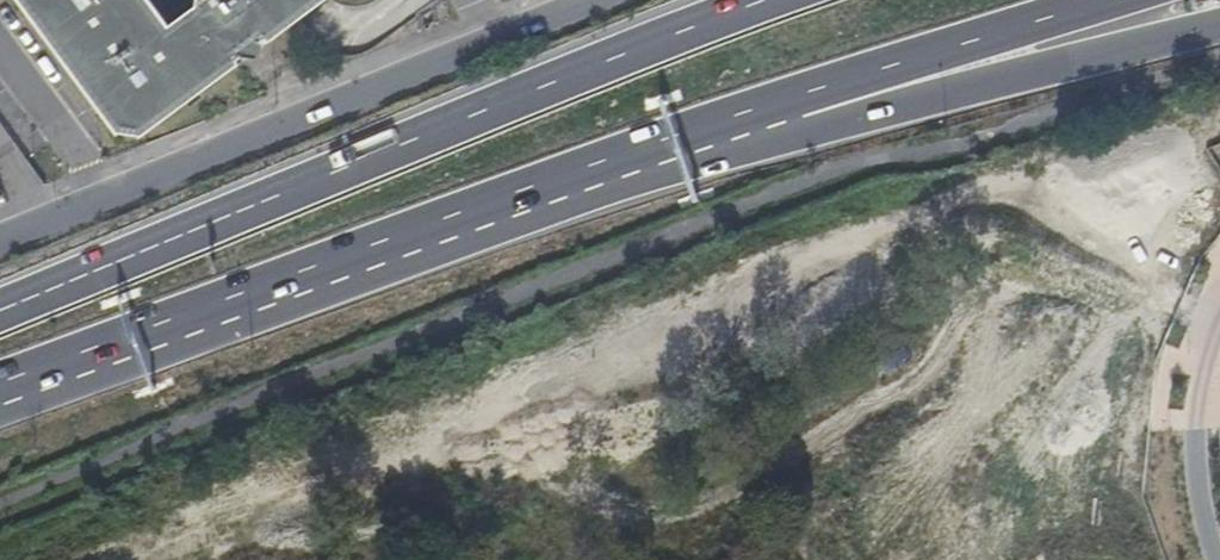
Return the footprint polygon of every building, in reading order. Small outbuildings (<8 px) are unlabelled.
[(241,66),(235,59),(265,37),(271,45),(332,0),(194,0),(194,9),(167,27),(146,0),(13,0),(116,135),(141,138),(241,66)]
